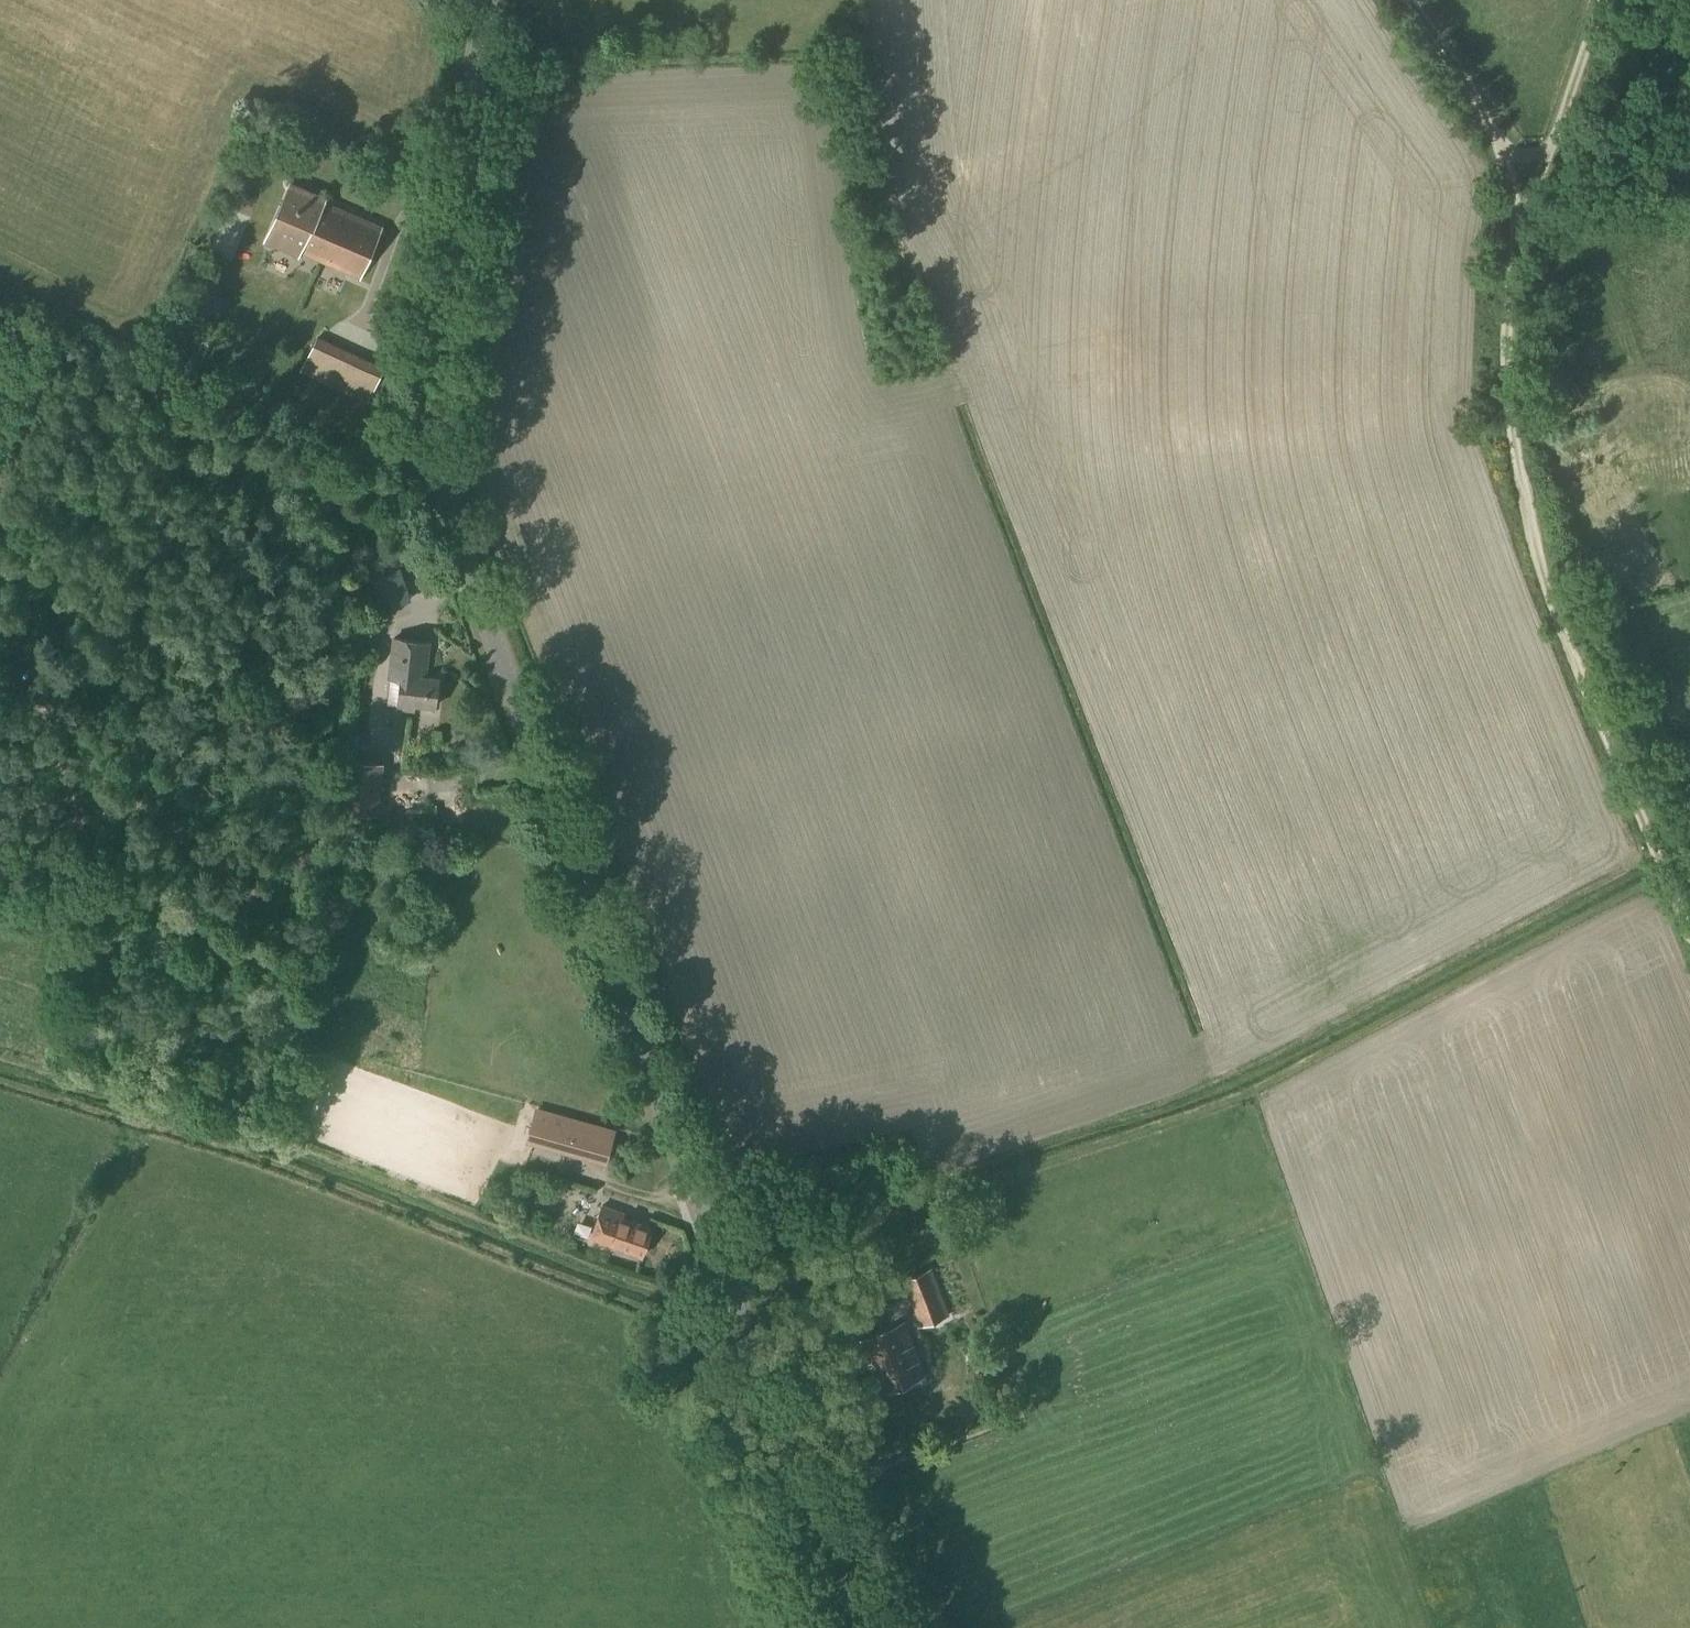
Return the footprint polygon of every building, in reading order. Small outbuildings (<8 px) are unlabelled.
[(360,279),(383,226),(326,201),(327,198),(289,182),(264,240),(302,256),(303,254),(360,279)] [(370,401),(384,367),(374,362),(317,335),(301,369),(359,396),(370,401)] [(1568,424),(1591,421),(1589,409),(1566,412),(1568,424)] [(1590,439),(1592,451),(1610,449),(1608,437),(1590,439)] [(375,612),(410,600),(394,554),(359,566),(375,612)] [(435,707),(438,678),(427,677),(431,641),(392,636),(387,679),(400,680),(397,708),(414,710),(414,704),(435,707)] [(381,761),(347,757),(341,809),(375,813),(381,761)] [(606,1158),(614,1131),(537,1110),(530,1137),(606,1158)] [(642,1257),(652,1227),(622,1217),(623,1213),(602,1206),(589,1243),(611,1250),(612,1246),(642,1257)] [(918,1328),(951,1316),(932,1268),(900,1280),(918,1328)] [(882,1394),(925,1376),(904,1323),(860,1341),(882,1394)]
